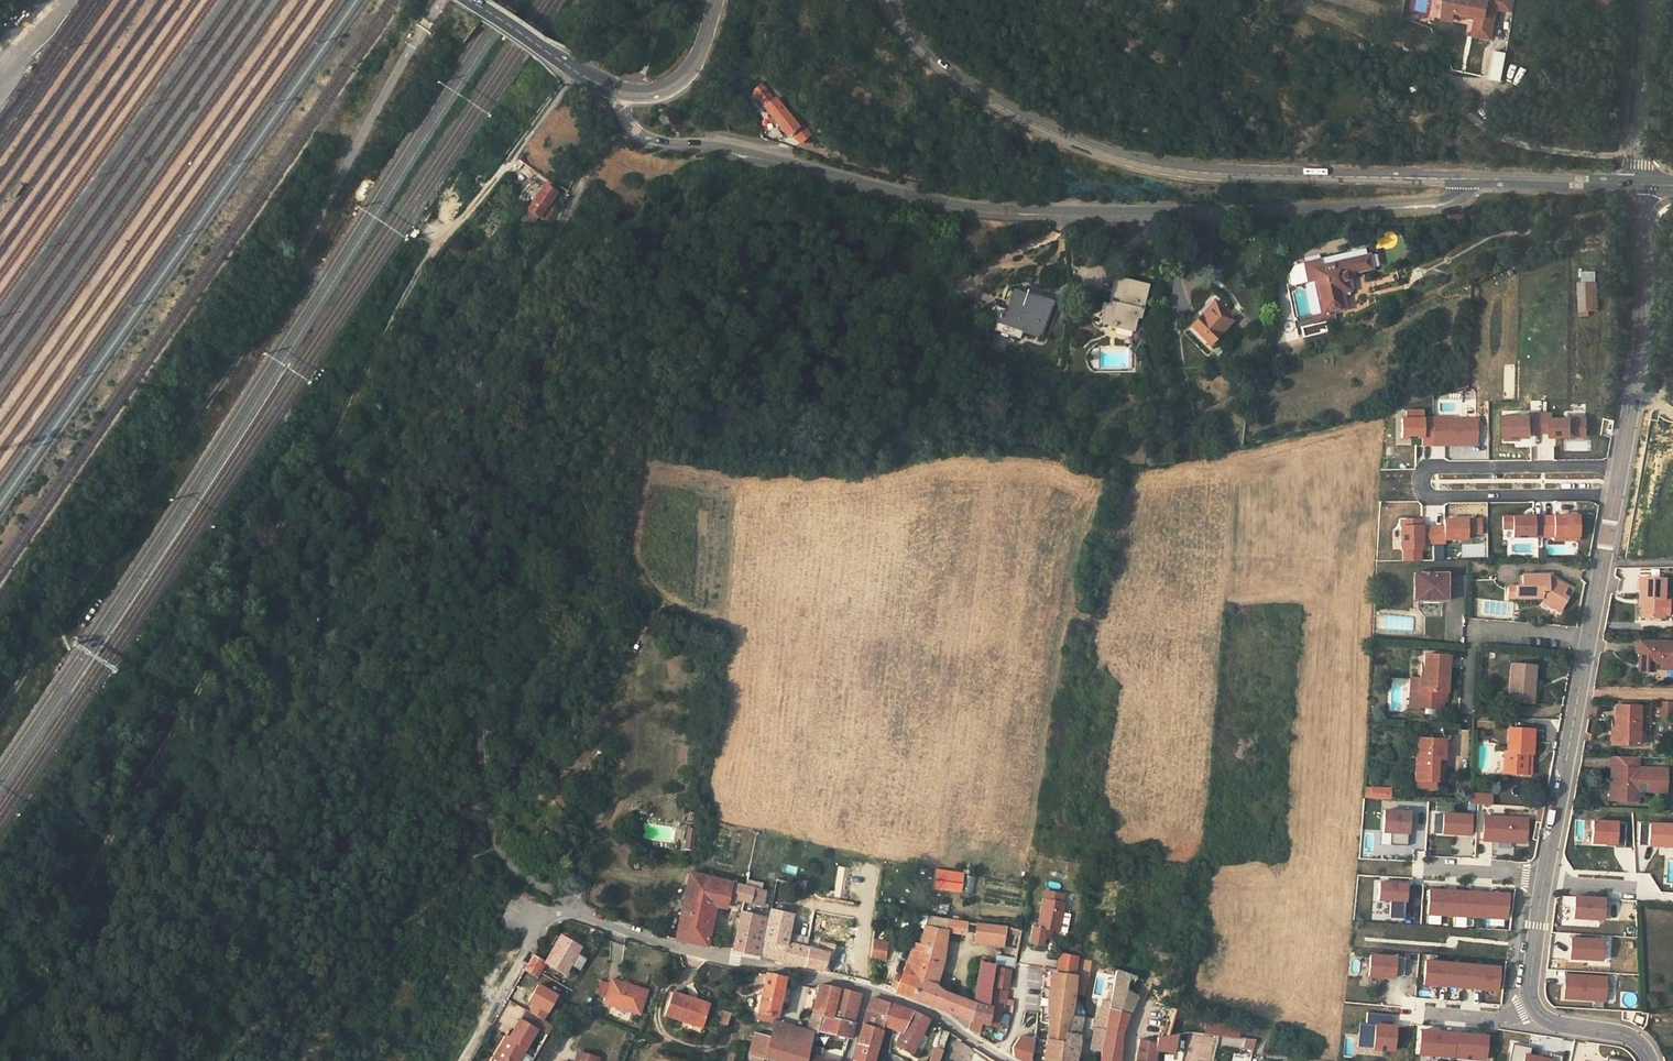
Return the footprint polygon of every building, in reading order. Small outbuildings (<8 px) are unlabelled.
[(1477,16),(1476,19),(1475,24),(1492,28),(1496,7),(1488,6),(1489,0),(1488,0),(1457,0),(1455,11),(1470,14),(1477,16)] [(1488,6),(1496,7),(1511,10),(1513,0),(1489,0),(1488,6)] [(1473,32),(1490,36),(1492,28),(1475,24),(1473,32)] [(762,82),(751,91),(788,134),(791,131),(797,139),(804,134),(762,82)] [(399,130),(393,139),(398,142),(404,134),(399,130)] [(559,173),(527,150),(519,159),(553,184),(559,173)] [(544,186),(528,209),(547,222),(553,212),(546,207),(550,202),(556,194),(544,186)] [(546,207),(553,212),(556,207),(550,202),(546,207)] [(1305,263),(1317,315),(1333,311),(1345,308),(1342,292),(1338,276),(1347,273),(1372,268),(1367,249),(1354,252),(1353,247),(1346,249),(1347,253),(1305,263)] [(1351,290),(1347,273),(1338,276),(1342,292),(1351,290)] [(1145,287),(1118,281),(1113,302),(1117,302),(1115,310),(1111,309),(1106,308),(1102,322),(1114,325),(1114,323),(1134,327),(1137,316),(1138,316),(1145,287)] [(1035,299),(1015,293),(1009,309),(1007,314),(1002,312),(997,328),(1019,336),(1022,329),(1037,334),(1043,314),(1045,314),(1049,302),(1036,298),(1035,299)] [(1194,323),(1192,326),(1210,344),(1234,320),(1217,304),(1204,317),(1202,315),(1194,323)] [(1194,323),(1202,315),(1198,311),(1190,318),(1194,323)] [(1333,311),(1317,315),(1315,316),(1317,324),(1335,320),(1333,311)] [(1553,409),(1504,411),(1505,442),(1531,441),(1531,434),(1550,433),(1550,440),(1589,438),(1588,415),(1554,416),(1553,409)] [(1476,417),(1432,416),(1431,448),(1475,448),(1476,417)] [(1578,513),(1501,516),(1501,529),(1510,528),(1511,539),(1550,537),(1550,542),(1579,541),(1578,513)] [(1430,526),(1392,527),(1392,551),(1399,551),(1405,558),(1422,557),(1421,543),(1431,542),(1430,526)] [(1412,601),(1447,602),(1448,571),(1413,571),(1412,601)] [(1548,575),(1521,574),(1521,586),(1515,586),(1516,598),(1542,598),(1542,599),(1552,604),(1551,606),(1559,611),(1566,597),(1562,595),(1567,587),(1557,581),(1548,581),(1548,575)] [(1663,579),(1640,578),(1639,598),(1642,598),(1642,605),(1642,617),(1662,618),(1663,579)] [(1640,642),(1639,663),(1660,664),(1660,669),(1672,670),(1672,642),(1640,642)] [(1448,656),(1425,654),(1423,674),(1421,674),(1421,679),(1421,680),(1426,681),(1425,691),(1443,693),(1446,693),(1448,656)] [(1534,665),(1511,664),(1508,703),(1526,704),(1528,688),(1533,689),(1534,665)] [(1442,701),(1443,693),(1425,691),(1426,681),(1421,680),(1421,679),(1411,678),(1410,697),(1419,697),(1418,707),(1442,708),(1442,701)] [(1418,707),(1419,697),(1410,697),(1409,706),(1418,707)] [(1638,707),(1614,706),(1614,728),(1617,729),(1617,745),(1637,746),(1638,707)] [(1532,730),(1508,729),(1507,752),(1504,752),(1504,774),(1523,775),(1524,761),(1530,761),(1530,754),(1531,754),(1532,730)] [(1411,758),(1416,758),(1419,758),(1420,740),(1412,740),(1411,758)] [(1443,741),(1420,740),(1419,758),(1416,758),(1415,781),(1435,782),(1436,759),(1443,759),(1443,741)] [(1619,778),(1614,778),(1614,790),(1619,790),(1618,800),(1637,801),(1637,791),(1638,783),(1646,784),(1646,792),(1666,792),(1666,769),(1638,769),(1632,768),(1632,757),(1615,756),(1614,768),(1619,768),(1619,778)] [(1610,800),(1618,800),(1619,790),(1614,790),(1614,778),(1619,778),(1619,768),(1614,768),(1611,768),(1610,800)] [(1637,791),(1646,792),(1646,784),(1638,783),(1637,791)] [(1365,797),(1383,798),(1384,789),(1366,788),(1365,797)] [(1469,804),(1493,805),(1494,793),(1469,793),(1469,804)] [(1411,810),(1384,809),(1383,833),(1410,834),(1411,810)] [(1473,813),(1444,812),(1443,834),(1472,836),(1473,813)] [(1529,817),(1484,815),(1482,841),(1528,844),(1529,817)] [(1624,848),(1625,823),(1589,822),(1588,846),(1624,848)] [(1638,824),(1637,845),(1672,847),(1672,825),(1638,824)] [(692,827),(685,826),(684,837),(690,838),(692,827)] [(690,838),(684,837),(682,848),(689,849),(690,838)] [(705,947),(715,905),(725,906),(727,897),(730,883),(691,874),(689,873),(675,940),(705,947)] [(763,891),(766,877),(753,873),(749,888),(763,891)] [(794,884),(793,890),(800,891),(801,890),(804,890),(805,887),(806,882),(803,881),(801,886),(794,884)] [(1409,883),(1380,881),(1379,901),(1408,902),(1409,883)] [(734,899),(743,901),(741,912),(759,916),(763,891),(749,888),(730,883),(727,897),(734,899)] [(1510,892),(1429,888),(1428,916),(1509,920),(1510,892)] [(1045,893),(1044,900),(1060,903),(1061,896),(1045,893)] [(1603,896),(1571,894),(1569,918),(1602,919),(1603,896)] [(725,906),(730,908),(732,901),(733,902),(734,899),(727,897),(725,906)] [(1044,900),(1043,900),(1037,928),(1033,927),(1030,943),(1042,946),(1044,939),(1046,939),(1047,938),(1049,935),(1050,931),(1057,932),(1063,904),(1060,903),(1044,900)] [(791,916),(770,910),(768,919),(759,916),(741,912),(733,951),(762,956),(783,962),(807,967),(821,970),(827,971),(832,958),(831,957),(833,945),(820,941),(817,951),(808,948),(785,942),(787,933),(789,924),(791,916)] [(919,915),(916,925),(924,929),(925,927),(927,917),(919,915)] [(925,927),(945,930),(947,920),(927,917),(925,927)] [(947,933),(963,935),(965,922),(956,921),(952,920),(947,920),(945,930),(947,931),(947,933)] [(981,937),(980,943),(987,944),(987,943),(990,926),(978,924),(975,936),(981,937)] [(987,943),(1002,946),(1005,928),(990,926),(987,943)] [(970,1021),(973,1003),(935,989),(943,963),(947,933),(947,931),(945,930),(925,927),(924,929),(921,946),(911,998),(965,1020),(970,1021)] [(791,934),(787,933),(785,942),(808,948),(810,938),(791,934)] [(1602,937),(1567,935),(1566,958),(1600,960),(1602,937)] [(586,951),(562,937),(561,939),(556,947),(547,963),(535,956),(526,970),(538,977),(547,963),(566,974),(572,965),(580,970),(585,961),(581,959),(586,951)] [(552,945),(556,947),(561,939),(558,937),(552,945)] [(872,942),(870,959),(884,959),(885,943),(872,942)] [(921,946),(913,944),(895,992),(911,998),(921,946)] [(1062,954),(1060,961),(1059,971),(1075,973),(1078,957),(1062,954)] [(1396,980),(1398,957),(1371,954),(1369,977),(1396,980)] [(1015,959),(997,957),(995,966),(1013,969),(1015,959)] [(1502,966),(1426,960),(1424,986),(1499,992),(1502,966)] [(994,965),(980,963),(979,966),(973,1003),(987,1006),(990,988),(994,965)] [(1008,970),(995,968),(992,987),(1005,989),(1008,970)] [(1050,989),(1048,998),(1048,1023),(1046,1043),(1043,1060),(1061,1060),(1073,1002),(1074,992),(1076,977),(1075,977),(1075,973),(1059,971),(1057,970),(1056,974),(1052,973),(1050,989)] [(1113,987),(1132,994),(1136,978),(1116,971),(1113,987)] [(1606,975),(1563,973),(1562,999),(1605,1001),(1606,975)] [(764,980),(756,1019),(765,1020),(773,1022),(774,1017),(776,1018),(785,978),(762,974),(761,979),(764,980)] [(613,980),(606,1004),(641,1015),(649,991),(613,980)] [(819,985),(812,1015),(808,1028),(807,1031),(813,1033),(817,1034),(821,1017),(833,1019),(836,1005),(844,1007),(848,991),(840,989),(819,985)] [(1109,1009),(1127,1014),(1138,996),(1132,994),(1113,987),(1109,1009)] [(987,1006),(973,1003),(970,1021),(998,1026),(1000,1011),(1003,1011),(1006,991),(990,988),(987,1006)] [(814,1056),(819,1031),(851,1039),(853,1029),(855,1023),(853,1022),(860,997),(861,994),(858,993),(848,991),(844,1007),(836,1005),(833,1019),(821,1017),(817,1034),(813,1033),(806,1060),(831,1060),(814,1056)] [(672,993),(665,1016),(684,1022),(685,1020),(702,1026),(709,1005),(672,993)] [(870,1000),(867,1010),(884,1015),(889,1003),(875,998),(870,997),(870,1000)] [(1076,1003),(1073,1002),(1070,1016),(1081,1018),(1082,1019),(1082,1018),(1084,1019),(1084,1015),(1082,1011),(1080,1007),(1078,1005),(1076,1003)] [(884,1015),(881,1025),(882,1025),(891,1028),(899,1007),(889,1003),(884,1015)] [(895,1046),(911,1053),(928,1020),(914,1012),(899,1007),(891,1028),(892,1029),(891,1032),(900,1036),(895,1046)] [(1109,1010),(1101,1008),(1098,1021),(1096,1029),(1106,1030),(1109,1010)] [(1127,1014),(1109,1009),(1109,1010),(1106,1030),(1102,1052),(1100,1060),(1118,1060),(1119,1056),(1119,1037),(1127,1014)] [(722,1027),(728,1014),(721,1010),(715,1022),(721,1026),(722,1027)] [(867,1010),(863,1025),(879,1029),(881,1025),(884,1015),(867,1010)] [(527,1011),(521,1021),(538,1032),(547,1037),(553,1028),(527,1011)] [(1079,1046),(1078,1036),(1082,1019),(1081,1018),(1070,1016),(1062,1060),(1075,1060),(1079,1046)] [(1098,1021),(1089,1019),(1087,1027),(1093,1028),(1096,1029),(1098,1021)] [(685,1020),(684,1022),(702,1028),(702,1026),(685,1020)] [(521,1021),(507,1044),(504,1042),(494,1059),(495,1060),(497,1060),(520,1060),(538,1032),(521,1021)] [(799,1029),(775,1023),(771,1038),(766,1060),(771,1060),(790,1060),(799,1029)] [(1239,1027),(1207,1024),(1206,1034),(1239,1037),(1239,1027)] [(1398,1026),(1375,1024),(1373,1051),(1396,1052),(1398,1026)] [(863,1025),(858,1042),(876,1047),(881,1030),(879,1029),(863,1025)] [(790,1060),(806,1060),(813,1033),(807,1031),(808,1028),(800,1026),(799,1029),(790,1060)] [(1093,1028),(1089,1049),(1102,1052),(1106,1030),(1096,1029),(1093,1028)] [(943,1048),(948,1032),(941,1030),(935,1046),(943,1048)] [(1421,1030),(1419,1056),(1475,1060),(1487,1060),(1489,1036),(1421,1030)] [(771,1038),(754,1034),(748,1055),(749,1055),(764,1059),(766,1060),(771,1038)] [(1157,1038),(1157,1043),(1156,1049),(1174,1051),(1176,1034),(1167,1036),(1157,1038)] [(1034,1040),(1020,1035),(1012,1046),(1014,1057),(1022,1060),(1030,1060),(1034,1040)] [(1156,1049),(1157,1043),(1148,1041),(1138,1040),(1136,1050),(1134,1060),(1155,1060),(1156,1049)] [(876,1047),(858,1042),(853,1060),(872,1060),(876,1047)] [(597,1057),(577,1051),(574,1060),(596,1060),(597,1057)] [(1521,1052),(1519,1060),(1549,1060),(1549,1059),(1521,1052)]
